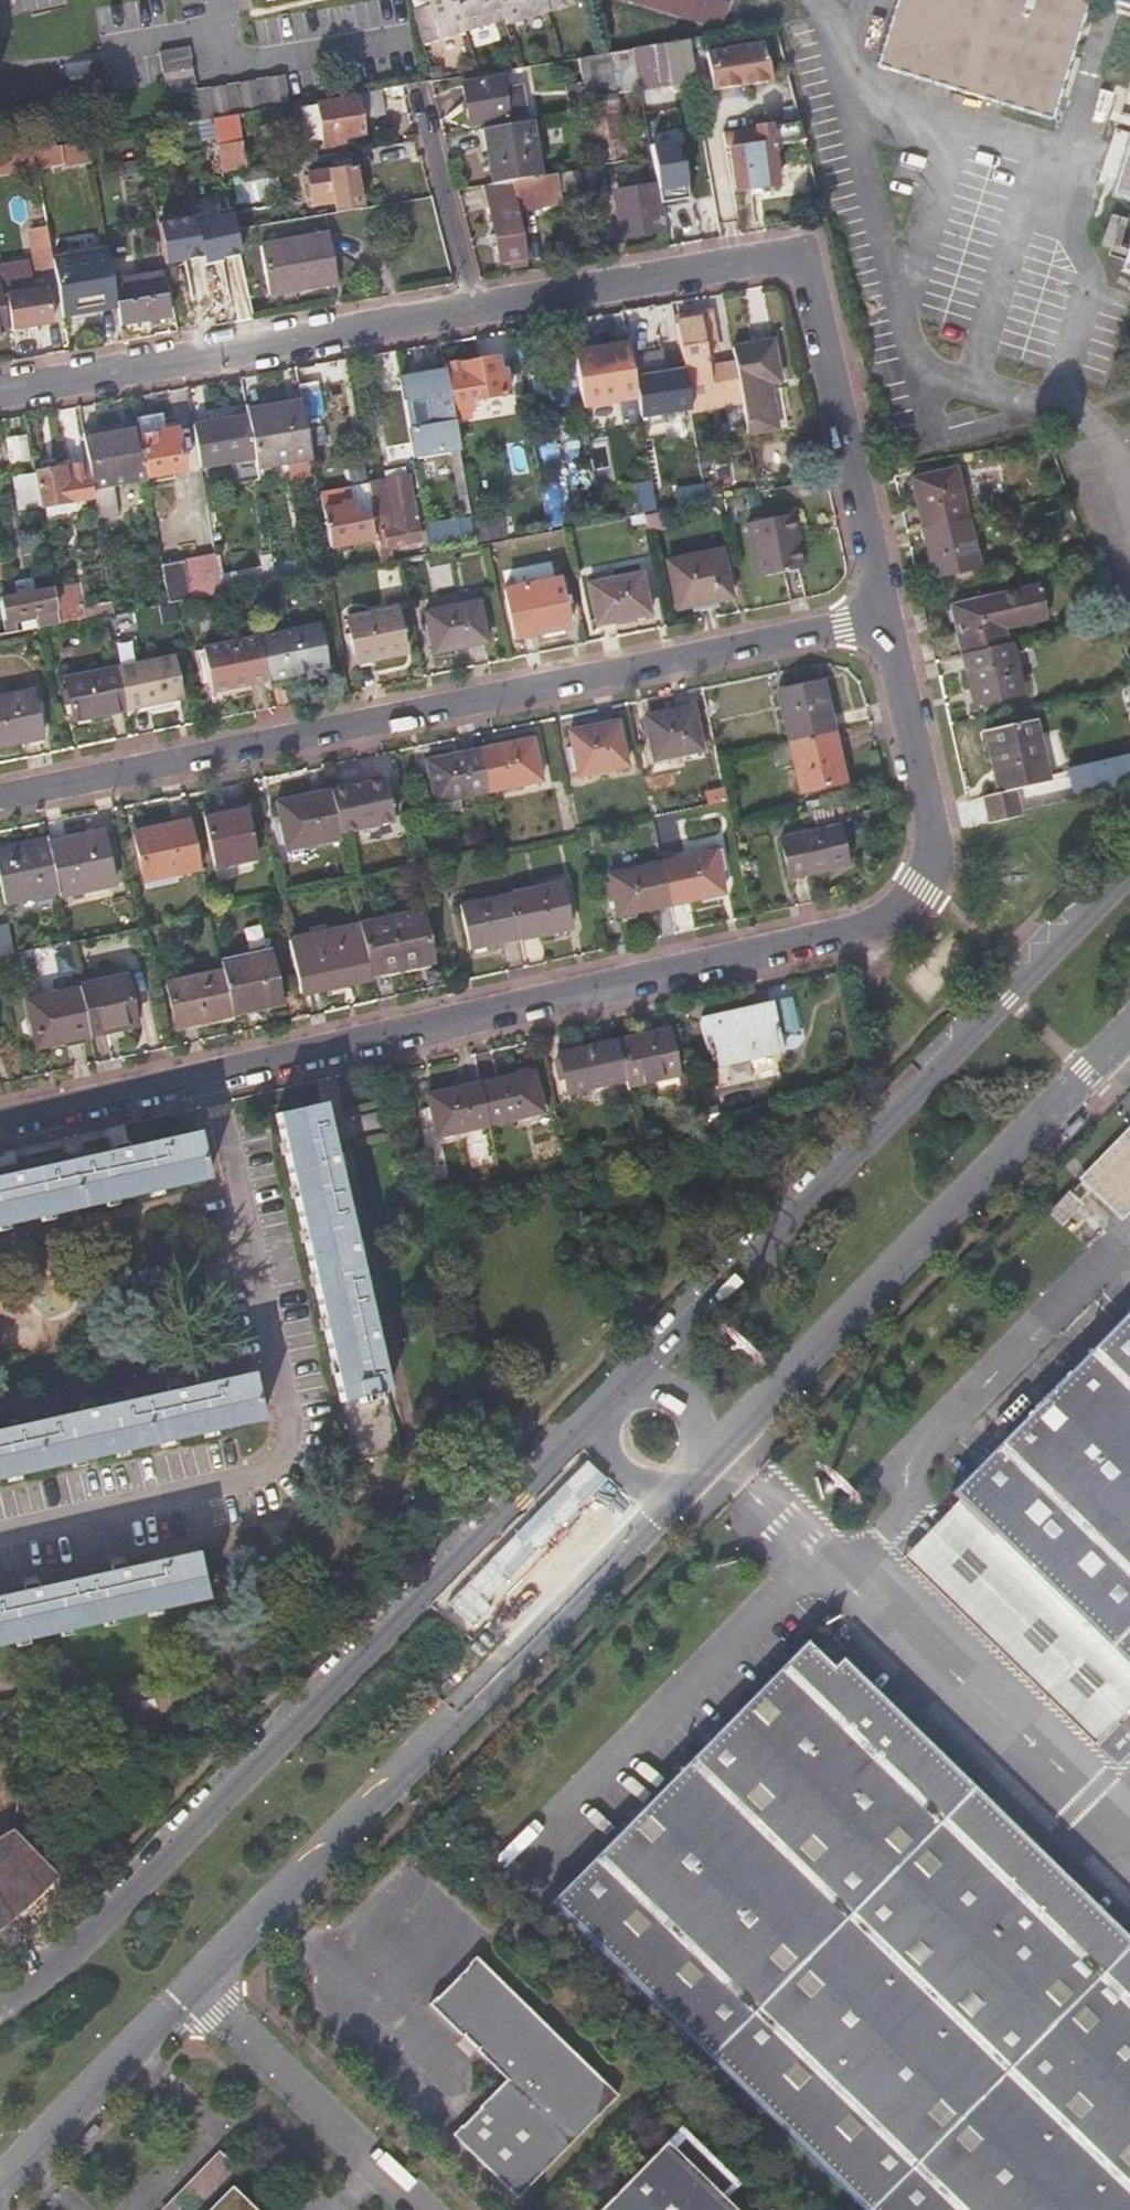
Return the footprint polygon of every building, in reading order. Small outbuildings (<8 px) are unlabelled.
[(421,45),(463,32),(454,0),(427,0),(429,6),(412,11),(421,45)] [(463,32),(505,19),(500,0),(454,0),(463,32)] [(546,12),(543,0),(500,0),(505,19),(507,25),(546,12)] [(587,0),(543,0),(546,12),(587,0)] [(724,27),(732,0),(629,0),(724,27)] [(879,66),(1053,119),(1089,0),(899,0),(879,66)] [(687,38),(689,48),(696,88),(787,70),(776,24),(687,38)] [(161,66),(190,61),(188,46),(158,51),(161,66)] [(195,91),(190,61),(161,66),(166,94),(195,91)] [(273,108),(287,105),(283,76),(268,78),(273,108)] [(273,108),(268,78),(195,91),(200,120),(198,120),(201,137),(214,135),(211,117),(273,108)] [(499,78),(460,85),(468,125),(506,118),(499,78)] [(356,98),(317,104),(323,140),(363,134),(356,98)] [(593,138),(588,111),(574,113),(578,140),(593,138)] [(530,120),(484,128),(493,183),(512,180),(540,175),(530,120)] [(235,124),(220,127),(223,140),(236,137),(235,124)] [(786,142),(782,124),(757,127),(759,145),(730,149),(735,190),(777,184),(771,144),(786,142)] [(647,135),(656,185),(659,203),(681,200),(677,181),(682,180),(675,140),(670,141),(668,132),(647,135)] [(1112,195),(1129,200),(1129,135),(1112,195)] [(91,159),(88,142),(65,145),(65,144),(35,149),(39,168),(91,159)] [(33,148),(0,153),(0,174),(36,168),(33,148)] [(675,234),(719,226),(709,163),(691,166),(697,199),(702,198),(703,204),(698,206),(671,211),(675,234)] [(598,166),(540,175),(512,180),(518,210),(562,202),(561,191),(601,184),(598,166)] [(334,189),(338,212),(362,207),(354,167),(308,175),(311,192),(329,189),(334,189)] [(278,198),(278,173),(242,172),(242,197),(278,198)] [(512,180),(493,183),(486,184),(501,262),(527,257),(518,210),(512,180)] [(657,214),(661,213),(659,203),(656,185),(637,188),(639,201),(617,205),(613,209),(618,237),(660,230),(657,214)] [(331,202),(329,189),(311,192),(313,205),(331,202)] [(195,215),(159,221),(167,264),(202,258),(195,215)] [(234,216),(198,222),(205,265),(241,259),(234,216)] [(329,234),(261,246),(270,295),(338,282),(329,234)] [(53,260),(49,237),(32,240),(37,268),(54,265),(53,260)] [(1121,270),(1129,273),(1129,239),(1121,270)] [(53,260),(54,265),(62,309),(95,302),(97,310),(117,307),(114,287),(107,250),(53,260)] [(0,266),(0,278),(1,284),(2,289),(3,297),(7,296),(13,328),(54,321),(48,288),(31,291),(25,262),(0,266)] [(173,277),(177,312),(249,306),(245,270),(173,277)] [(10,334),(3,297),(2,289),(1,284),(0,284),(0,335),(10,334)] [(114,287),(117,307),(120,326),(169,317),(165,295),(149,297),(148,293),(140,295),(141,299),(135,300),(132,284),(114,287)] [(683,362),(690,400),(712,396),(704,350),(715,348),(710,312),(698,315),(698,320),(684,322),(676,324),(683,362)] [(739,386),(747,434),(776,429),(769,384),(780,382),(773,341),(732,348),(734,357),(739,386)] [(663,345),(634,351),(638,372),(667,366),(663,345)] [(444,365),(443,354),(426,357),(427,363),(402,367),(408,400),(443,394),(445,402),(451,401),(445,368),(444,365)] [(739,386),(734,357),(716,360),(721,390),(739,386)] [(500,375),(497,359),(463,365),(462,362),(444,365),(445,368),(451,401),(454,421),(471,418),(469,411),(473,410),(471,400),(509,394),(506,374),(500,375)] [(787,427),(780,382),(769,384),(776,429),(787,427)] [(300,389),(302,401),(305,422),(325,419),(319,386),(300,389)] [(247,412),(247,416),(254,455),(257,470),(312,460),(305,422),(302,401),(247,412)] [(139,435),(146,477),(185,470),(177,428),(165,430),(161,408),(135,413),(137,428),(139,435)] [(236,485),(259,481),(257,470),(254,455),(247,416),(193,425),(201,468),(232,463),(236,485)] [(84,438),(88,464),(93,489),(147,479),(146,477),(139,435),(137,428),(84,438)] [(592,461),(599,500),(626,495),(619,457),(592,461)] [(40,507),(94,497),(93,489),(88,464),(34,474),(34,475),(40,507)] [(915,479),(925,527),(969,517),(958,469),(915,479)] [(40,507),(34,475),(14,479),(21,512),(40,508),(40,507)] [(377,527),(380,548),(388,547),(388,548),(421,541),(409,477),(369,484),(372,501),(377,527)] [(650,512),(656,511),(651,483),(645,484),(650,512)] [(328,548),(331,570),(339,569),(336,547),(371,540),(366,515),(349,518),(348,514),(353,513),(351,503),(340,505),(341,507),(323,511),(330,548),(328,548)] [(793,517),(749,524),(759,578),(804,570),(793,517)] [(969,517),(925,527),(936,577),(981,567),(970,517),(969,517)] [(722,551),(669,561),(677,607),(731,596),(722,551)] [(169,603),(223,593),(216,554),(162,565),(169,603)] [(642,573),(590,583),(597,623),(651,613),(642,573)] [(559,578),(506,589),(516,637),(569,627),(559,578)] [(965,653),(1008,644),(1004,628),(1050,618),(1043,585),(954,605),(965,653)] [(82,586),(55,591),(61,623),(88,618),(86,609),(82,586)] [(38,628),(61,623),(55,591),(55,589),(0,599),(5,624),(36,618),(38,628)] [(479,601),(426,611),(434,652),(487,642),(479,601)] [(113,604),(86,609),(88,618),(114,613),(113,604)] [(397,608),(349,617),(357,661),(405,651),(397,608)] [(320,624),(259,636),(268,678),(328,666),(320,624)] [(268,678),(259,636),(203,646),(212,690),(268,678)] [(1025,694),(1014,643),(1008,644),(965,653),(976,705),(1025,694)] [(174,655),(118,666),(126,707),(182,696),(174,655)] [(126,707),(118,666),(65,676),(73,717),(126,707)] [(792,740),(835,731),(824,679),(781,688),(792,740)] [(42,737),(33,690),(0,697),(0,745),(42,737)] [(703,749),(694,705),(646,715),(654,758),(703,749)] [(986,794),(990,817),(1024,810),(1018,787),(1053,779),(1039,718),(988,730),(996,768),(1003,766),(1007,790),(1001,791),(986,794)] [(625,765),(617,721),(571,730),(580,774),(625,765)] [(846,781),(835,731),(792,740),(802,790),(846,781)] [(541,779),(533,739),(480,749),(489,790),(541,779)] [(489,790),(480,749),(428,759),(436,800),(489,790)] [(1069,762),(1072,789),(1129,782),(1129,755),(1069,762)] [(392,820),(384,779),(332,790),(340,830),(392,820)] [(340,830),(332,790),(277,800),(287,847),(341,837),(340,830)] [(256,846),(247,798),(219,804),(217,797),(200,800),(211,855),(256,846)] [(202,867),(192,819),(135,831),(144,879),(202,867)] [(840,826),(784,839),(791,877),(848,864),(840,826)] [(50,842),(60,891),(60,893),(112,883),(102,832),(50,842)] [(49,838),(0,848),(0,884),(4,902),(60,891),(50,842),(49,838)] [(661,864),(670,904),(722,893),(714,853),(661,864)] [(617,915),(670,904),(661,864),(610,875),(617,915)] [(511,894),(521,938),(569,928),(560,884),(511,894)] [(469,949),(521,938),(511,894),(461,905),(469,949)] [(372,980),(372,983),(433,970),(423,921),(362,934),(372,980)] [(14,953),(9,923),(0,925),(0,956),(14,953)] [(291,950),(300,992),(334,985),(335,989),(372,980),(362,934),(291,950)] [(221,960),(232,1014),(283,1003),(272,951),(221,960)] [(220,970),(167,980),(176,1026),(230,1014),(220,970)] [(80,989),(90,1036),(107,1033),(108,1039),(123,1036),(122,1030),(137,1026),(127,978),(80,987),(80,989)] [(38,1048),(90,1036),(80,989),(28,1000),(38,1048)] [(776,1005),(703,1021),(718,1088),(780,1074),(775,1052),(786,1050),(776,1005)] [(668,1031),(619,1042),(628,1078),(629,1085),(678,1075),(668,1031)] [(628,1078),(619,1042),(562,1054),(569,1090),(628,1078)] [(533,1072),(481,1084),(490,1123),(541,1112),(533,1072)] [(490,1123),(481,1084),(429,1095),(438,1135),(490,1124),(490,1123)] [(325,1105),(279,1114),(358,1461),(401,1451),(325,1105)] [(209,1178),(199,1132),(69,1161),(67,1152),(0,1167),(0,1225),(209,1178)] [(1061,1208),(1069,1218),(1099,1189),(1126,1215),(1129,1211),(1129,1137),(1061,1208)] [(964,1498),(1129,1660),(1129,1313),(957,1490),(964,1498)] [(0,1431),(0,1479),(263,1420),(253,1373),(0,1431)] [(964,1498),(908,1555),(1098,1741),(1129,1708),(1129,1660),(964,1498)] [(0,1597),(0,1646),(206,1599),(196,1553),(0,1597)] [(560,1898),(876,2209),(1129,2209),(1129,1947),(816,1635),(560,1898)] [(0,1839),(0,1929),(57,1876),(12,1832),(0,1839)] [(429,2005),(462,2038),(464,2036),(478,2050),(476,2052),(506,2081),(452,2136),(516,2200),(617,2098),(476,1958),(429,2005)] [(682,2128),(601,2209),(733,2209),(725,2203),(741,2187),(682,2128)] [(191,2203),(198,2209),(205,2209),(242,2171),(222,2151),(166,2209),(185,2209),(191,2203)] [(236,2189),(216,2209),(257,2209),(236,2189)]
